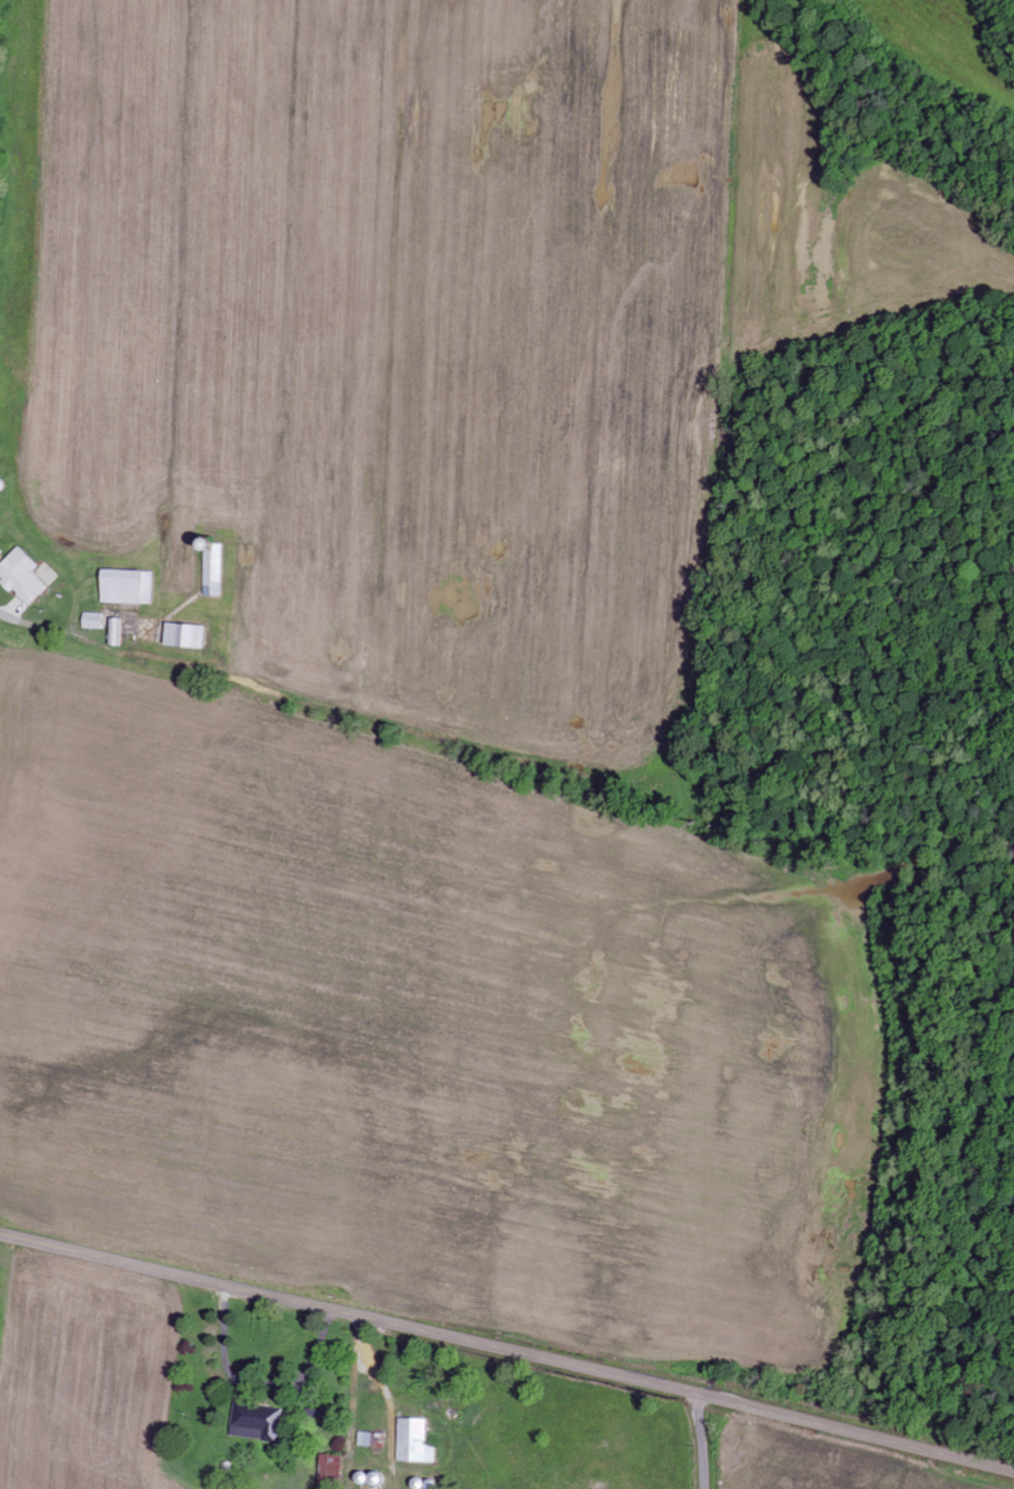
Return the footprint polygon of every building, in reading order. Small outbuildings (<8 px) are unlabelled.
[(222,545),(214,545),(214,552),(205,552),(204,597),(221,597),(222,545)] [(40,568),(20,547),(0,567),(0,575),(4,579),(1,583),(11,593),(13,591),(28,606),(58,577),(45,563),(40,568)] [(102,604),(152,605),(153,572),(103,570),(102,604)] [(103,630),(103,614),(84,613),(83,629),(103,630)] [(111,646),(122,646),(123,619),(112,619),(111,646)] [(166,646),(206,648),(207,626),(167,624),(166,646)] [(280,1443),(284,1409),(235,1403),(231,1438),(280,1443)] [(436,1464),(436,1447),(427,1446),(428,1420),(399,1419),(398,1463),(436,1464)] [(384,1449),(384,1434),(359,1433),(359,1447),(384,1449)] [(343,1482),(343,1457),(321,1456),(321,1482),(343,1482)]
